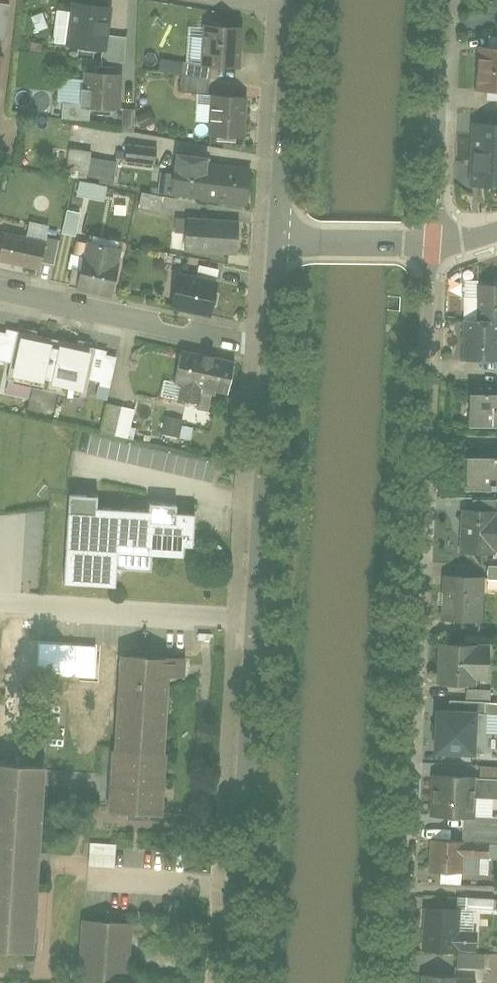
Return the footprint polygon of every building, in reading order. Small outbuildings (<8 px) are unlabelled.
[(93,52),(100,8),(74,4),(67,48),(93,52)] [(221,77),(226,26),(202,24),(196,74),(221,77)] [(476,93),(496,95),(496,49),(480,47),(476,93)] [(109,77),(79,75),(78,106),(108,108),(109,77)] [(209,136),(233,136),(234,97),(210,97),(209,136)] [(467,122),(470,187),(496,186),(496,121),(467,122)] [(123,158),(153,161),(154,146),(124,144),(123,158)] [(67,148),(65,176),(114,181),(116,160),(91,157),(92,150),(67,148)] [(160,198),(242,202),(243,170),(207,168),(207,159),(169,157),(168,173),(161,173),(160,198)] [(189,249),(237,252),(239,225),(191,222),(189,249)] [(1,257),(44,267),(50,245),(6,235),(1,257)] [(77,282),(114,291),(121,265),(109,262),(113,248),(87,241),(77,282)] [(174,301),(212,310),(218,286),(179,277),(174,301)] [(465,279),(466,319),(496,322),(496,281),(465,279)] [(466,319),(468,361),(496,359),(496,322),(466,319)] [(14,340),(6,377),(21,380),(28,343),(14,340)] [(28,343),(21,380),(36,383),(43,345),(28,343)] [(43,345),(36,383),(50,386),(58,348),(43,345)] [(58,348),(50,386),(65,389),(72,351),(58,348)] [(72,351),(65,389),(80,391),(87,354),(72,351)] [(227,396),(234,365),(181,352),(174,383),(181,385),(178,399),(197,403),(200,389),(227,396)] [(466,425),(496,426),(496,385),(468,384),(466,425)] [(99,430),(127,437),(135,409),(107,401),(99,430)] [(164,417),(161,433),(190,439),(193,423),(164,417)] [(468,494),(496,494),(496,454),(468,454),(468,494)] [(97,499),(67,498),(63,588),(115,590),(116,571),(151,572),(151,558),(183,559),(184,549),(192,550),(193,516),(176,515),(176,507),(150,506),(149,514),(96,511),(97,499)] [(460,570),(496,573),(496,527),(464,525),(460,570)] [(496,592),(461,586),(456,621),(492,627),(496,592)] [(455,646),(453,677),(494,680),(496,649),(455,646)] [(32,955),(41,803),(97,806),(96,818),(158,822),(167,672),(181,673),(182,659),(119,655),(112,774),(47,770),(46,779),(0,777),(0,953),(32,955)] [(452,704),(449,747),(478,749),(481,706),(452,704)] [(444,775),(443,809),(475,810),(476,776),(444,775)] [(438,868),(470,871),(473,842),(441,839),(438,868)] [(114,865),(115,842),(89,842),(88,865),(114,865)] [(433,908),(432,948),(475,950),(477,910),(433,908)] [(81,923),(76,982),(85,982),(122,982),(126,927),(81,923)]
